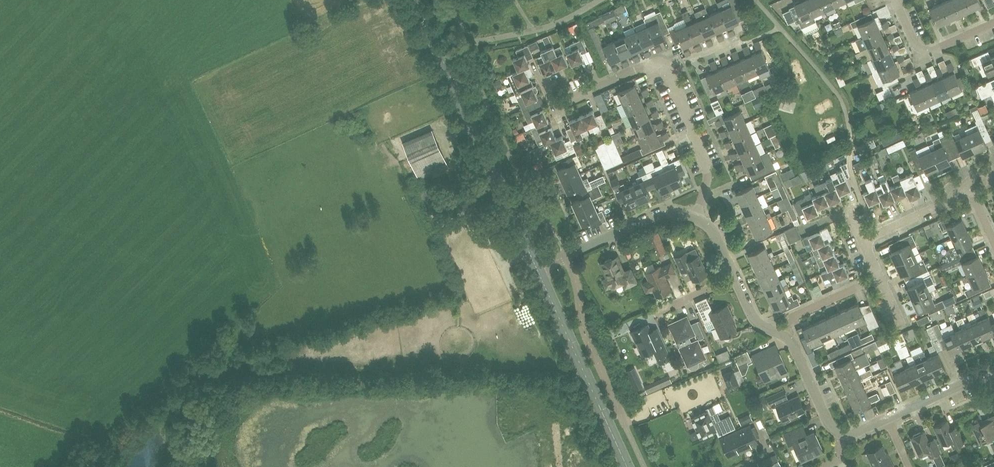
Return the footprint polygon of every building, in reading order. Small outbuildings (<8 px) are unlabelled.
[(634,0),(632,0),(624,3),(626,8),(629,14),(633,12),(631,6),(636,4),(634,0)] [(720,10),(727,26),(729,30),(732,28),(733,26),(732,24),(738,21),(738,20),(733,11),(739,8),(735,0),(721,0),(716,2),(720,10)] [(800,0),(796,2),(796,3),(795,4),(796,6),(790,8),(797,23),(799,22),(802,27),(816,21),(813,15),(806,0),(800,0)] [(824,10),(820,0),(806,0),(813,15),(824,10)] [(833,0),(820,0),(824,10),(835,5),(833,0)] [(940,4),(948,20),(949,19),(955,16),(957,20),(962,17),(960,14),(959,15),(952,0),(948,0),(940,4)] [(966,0),(952,0),(959,15),(960,14),(966,11),(967,15),(973,12),(971,9),(970,10),(966,0)] [(970,10),(971,9),(977,6),(978,9),(984,7),(981,2),(980,3),(979,0),(966,0),(970,10)] [(623,4),(601,14),(605,22),(617,17),(622,28),(632,24),(623,4)] [(948,20),(940,4),(929,9),(937,25),(944,22),(946,25),(950,22),(949,19),(948,20)] [(727,26),(720,10),(709,15),(716,31),(727,26)] [(660,11),(656,13),(644,18),(655,42),(665,37),(664,34),(670,31),(660,11)] [(698,20),(692,23),(687,11),(681,13),(687,25),(694,41),(705,36),(698,20)] [(873,18),(871,12),(850,22),(853,27),(858,25),(863,36),(879,29),(883,27),(884,29),(889,26),(887,21),(881,23),(880,22),(877,16),(874,18),(874,17),(873,18)] [(716,31),(709,15),(698,20),(705,36),(716,31)] [(636,31),(643,47),(645,51),(649,49),(649,45),(655,42),(644,18),(643,18),(647,26),(636,31)] [(571,33),(579,29),(577,23),(568,27),(571,33)] [(694,41),(687,25),(676,30),(683,46),(694,41)] [(605,40),(601,42),(594,27),(588,29),(602,59),(607,57),(610,62),(621,57),(614,41),(607,44),(605,40)] [(863,36),(856,40),(861,51),(868,47),(884,40),(879,29),(863,36)] [(643,47),(636,31),(625,36),(632,52),(643,47)] [(563,52),(557,55),(550,40),(548,35),(542,37),(545,42),(547,49),(556,69),(568,63),(563,52)] [(632,52),(625,36),(614,41),(621,57),(632,52)] [(582,38),(570,44),(564,46),(572,64),(584,59),(581,53),(587,50),(582,38)] [(890,51),(884,40),(868,47),(873,58),(890,51)] [(533,57),(528,45),(516,51),(518,56),(513,59),(518,71),(530,65),(527,60),(533,57)] [(544,58),(540,60),(538,56),(534,58),(541,73),(543,72),(544,74),(556,69),(547,49),(541,52),(544,58)] [(761,51),(750,56),(757,73),(769,68),(761,51)] [(890,51),(873,58),(868,61),(873,72),(895,62),(890,51)] [(984,52),(971,58),(974,65),(979,63),(981,68),(985,66),(988,74),(993,71),(993,56),(987,59),(984,52)] [(750,56),(739,61),(746,78),(757,73),(750,56)] [(721,90),(721,89),(724,87),(717,71),(715,67),(717,66),(714,61),(709,63),(711,69),(711,72),(711,73),(706,76),(711,88),(705,90),(707,95),(714,92),(715,93),(717,94),(719,94),(721,92),(721,90)] [(739,61),(728,66),(735,82),(746,78),(739,61)] [(900,73),(895,62),(873,72),(879,86),(882,85),(883,89),(876,92),(879,99),(881,98),(882,101),(893,96),(888,85),(899,80),(896,75),(900,73)] [(530,65),(518,71),(512,73),(515,79),(509,81),(515,93),(527,88),(524,82),(530,80),(529,77),(534,75),(530,65)] [(735,82),(728,66),(717,71),(724,87),(735,82)] [(943,77),(951,93),(962,88),(957,77),(954,72),(952,73),(943,77)] [(943,77),(932,82),(939,98),(951,93),(943,77)] [(631,79),(618,85),(621,91),(634,85),(631,79)] [(993,93),(993,85),(992,86),(989,81),(976,86),(979,92),(982,98),(991,94),(993,93)] [(774,89),(770,82),(765,84),(768,91),(774,89)] [(932,82),(921,87),(928,104),(939,98),(932,82)] [(533,85),(527,88),(515,93),(518,99),(523,111),(535,106),(532,100),(538,97),(536,92),(537,92),(538,89),(536,85),(533,86),(533,85)] [(639,96),(634,85),(621,91),(618,92),(622,103),(639,96)] [(928,104),(921,87),(910,92),(917,109),(928,104)] [(752,88),(741,94),(745,102),(756,96),(752,88)] [(601,93),(594,96),(601,113),(609,109),(601,93)] [(644,107),(639,96),(622,103),(627,114),(644,107)] [(538,111),(535,106),(523,111),(528,123),(534,121),(537,126),(543,123),(549,121),(543,109),(538,111)] [(644,107),(627,114),(632,125),(649,118),(644,107)] [(592,110),(580,116),(586,127),(592,125),(594,130),(606,125),(601,113),(595,116),(592,110)] [(740,111),(723,118),(728,129),(745,122),(740,111)] [(586,127),(580,116),(569,121),(572,126),(566,129),(570,139),(571,140),(584,135),(589,133),(586,127)] [(975,120),(977,124),(965,129),(967,134),(975,150),(986,145),(981,134),(988,131),(982,117),(975,120)] [(649,118),(632,125),(637,136),(654,129),(649,118)] [(750,133),(745,122),(728,129),(733,140),(750,133)] [(543,123),(537,126),(531,129),(536,141),(542,138),(545,144),(550,141),(557,138),(551,126),(546,129),(543,123)] [(769,138),(777,134),(772,124),(771,124),(764,127),(769,138)] [(662,139),(663,140),(668,138),(666,132),(661,135),(659,134),(656,135),(654,129),(637,136),(642,148),(645,146),(647,152),(656,148),(653,143),(662,139)] [(727,135),(724,130),(724,129),(719,132),(721,137),(727,135)] [(447,165),(432,130),(403,143),(418,178),(447,165)] [(883,144),(903,137),(901,131),(881,137),(883,144)] [(975,150),(967,134),(956,139),(952,131),(945,134),(951,147),(958,145),(963,156),(975,150)] [(523,133),(515,136),(518,144),(527,140),(523,133)] [(755,144),(750,133),(733,140),(738,151),(755,144)] [(933,140),(937,148),(931,150),(938,167),(950,161),(945,150),(951,147),(945,134),(933,140)] [(557,138),(550,141),(556,153),(562,150),(564,156),(576,151),(571,140),(570,139),(564,141),(562,136),(557,138)] [(608,147),(615,144),(612,138),(605,141),(608,147)] [(876,145),(873,138),(866,142),(869,148),(876,145)] [(597,152),(604,149),(601,143),(594,146),(597,152)] [(577,154),(583,152),(580,144),(574,146),(577,154)] [(617,150),(615,144),(608,147),(610,153),(617,150)] [(735,153),(735,152),(734,152),(729,154),(731,159),(736,157),(739,158),(741,157),(743,162),(760,155),(755,144),(738,151),(735,153)] [(885,147),(879,150),(881,155),(888,152),(885,147)] [(922,148),(917,151),(916,148),(909,151),(915,164),(921,161),(926,172),(938,167),(931,150),(925,153),(922,148)] [(606,155),(604,149),(597,152),(599,157),(606,155)] [(619,155),(617,150),(610,153),(612,158),(619,155)] [(633,151),(627,154),(630,160),(636,157),(633,151)] [(771,163),(766,152),(760,155),(743,162),(748,174),(761,168),(764,173),(771,170),(768,165),(771,163)] [(577,167),(582,165),(577,154),(563,161),(566,166),(559,170),(563,180),(580,173),(577,167)] [(863,159),(866,166),(878,160),(875,154),(863,159)] [(606,155),(599,157),(602,163),(608,160),(606,155)] [(622,161),(619,155),(612,158),(615,164),(622,161)] [(684,172),(678,159),(662,166),(665,170),(664,171),(671,187),(683,182),(679,175),(684,172)] [(866,166),(863,159),(853,164),(857,170),(866,166)] [(611,166),(608,160),(602,163),(604,169),(611,166)] [(833,182),(839,194),(851,189),(846,177),(849,176),(848,171),(847,167),(846,161),(839,164),(841,169),(836,171),(837,174),(831,176),(831,178),(833,182)] [(824,171),(821,165),(814,169),(816,174),(824,171)] [(812,173),(809,168),(801,172),(806,182),(809,180),(807,175),(812,173)] [(658,173),(656,169),(645,173),(652,187),(657,185),(660,192),(671,187),(664,171),(658,173)] [(783,178),(794,175),(792,169),(781,172),(783,178)] [(782,185),(781,182),(775,170),(764,175),(767,181),(773,178),(776,185),(777,187),(782,185)] [(575,188),(578,193),(592,187),(587,177),(583,180),(580,173),(563,180),(568,191),(575,188)] [(652,187),(645,173),(635,178),(637,182),(631,185),(639,201),(639,202),(650,197),(646,190),(652,187)] [(904,187),(900,179),(898,173),(891,176),(895,184),(890,187),(895,198),(907,193),(904,187)] [(904,187),(907,193),(909,199),(921,194),(919,188),(925,185),(919,173),(913,176),(912,173),(900,179),(904,187)] [(828,201),(829,203),(840,198),(839,194),(833,182),(831,178),(825,181),(826,182),(820,185),(823,191),(828,201)] [(878,192),(876,187),(872,178),(865,180),(869,189),(863,191),(869,204),(881,198),(878,192)] [(880,181),(881,184),(876,187),(878,192),(881,198),(883,204),(895,198),(890,187),(886,178),(880,181)] [(617,179),(611,182),(620,202),(625,199),(628,207),(639,202),(639,201),(631,185),(625,188),(623,183),(619,185),(617,179)] [(814,201),(817,208),(829,203),(828,201),(823,191),(820,185),(820,183),(814,186),(817,194),(812,196),(813,200),(814,201)] [(573,202),(578,213),(594,205),(591,198),(602,193),(598,184),(592,187),(578,193),(580,198),(573,202)] [(740,203),(757,196),(752,185),(735,192),(740,203)] [(787,196),(782,185),(777,187),(782,198),(787,196)] [(418,192),(424,205),(433,201),(428,192),(431,191),(429,187),(418,192)] [(762,207),(757,196),(740,203),(745,215),(762,207)] [(787,196),(782,198),(787,209),(792,206),(787,196)] [(807,203),(805,197),(793,202),(798,214),(804,212),(806,217),(818,212),(817,208),(814,201),(813,200),(807,203)] [(597,211),(594,205),(578,213),(583,224),(590,221),(593,226),(606,220),(602,209),(597,211)] [(799,223),(792,206),(787,209),(795,225),(799,223)] [(765,214),(762,207),(745,215),(750,226),(772,216),(770,212),(765,214)] [(772,216),(750,226),(755,237),(772,229),(767,219),(772,216)] [(954,222),(951,216),(938,222),(942,232),(948,229),(952,238),(967,231),(961,218),(954,222)] [(796,225),(784,230),(786,236),(798,231),(796,225)] [(827,227),(819,231),(803,238),(805,244),(811,242),(813,247),(825,242),(828,240),(828,241),(832,239),(827,227)] [(659,231),(652,234),(660,254),(666,252),(659,231)] [(798,231),(786,236),(790,243),(802,238),(798,231)] [(968,252),(965,246),(972,243),(967,231),(952,238),(955,246),(947,250),(945,255),(948,261),(955,258),(966,253),(968,252)] [(891,251),(896,262),(914,255),(911,248),(917,245),(915,241),(912,234),(900,239),(904,246),(891,251)] [(784,237),(779,239),(783,248),(784,250),(789,248),(784,237)] [(825,242),(813,247),(811,248),(814,255),(817,260),(834,252),(828,241),(828,240),(825,242)] [(773,251),(768,253),(764,246),(748,253),(753,264),(769,257),(774,254),(773,251)] [(794,259),(789,248),(784,250),(788,259),(789,261),(794,259)] [(696,249),(687,253),(686,252),(674,257),(681,272),(688,269),(693,280),(707,274),(707,273),(711,271),(711,269),(710,265),(707,264),(703,266),(696,249)] [(834,252),(817,260),(819,267),(825,264),(828,270),(839,264),(834,252)] [(962,263),(968,274),(984,267),(978,255),(969,260),(966,253),(955,258),(948,261),(941,264),(944,271),(962,263)] [(774,254),(769,257),(753,264),(758,275),(774,268),(769,257),(774,255),(774,254)] [(914,255),(896,262),(901,273),(913,268),(917,275),(928,270),(925,263),(919,266),(914,255)] [(602,263),(608,277),(602,279),(606,289),(612,287),(612,286),(624,281),(626,286),(635,281),(630,270),(624,273),(617,256),(602,263)] [(794,259),(789,261),(793,270),(794,272),(798,270),(794,259)] [(665,277),(675,273),(671,263),(661,268),(660,266),(646,273),(649,280),(642,283),(646,291),(653,288),(656,297),(671,290),(665,277)] [(828,270),(826,271),(821,273),(823,279),(828,277),(834,288),(850,281),(848,274),(843,263),(839,264),(828,270)] [(984,267),(968,274),(962,277),(964,282),(970,280),(973,286),(964,289),(967,296),(982,289),(979,283),(989,279),(984,267)] [(779,278),(774,268),(758,275),(763,286),(779,278)] [(798,270),(794,272),(799,284),(804,282),(798,270)] [(918,282),(908,287),(907,287),(913,299),(929,292),(926,286),(934,282),(929,270),(928,270),(917,275),(915,276),(918,282)] [(783,286),(779,278),(763,286),(768,297),(784,290),(789,288),(787,284),(783,286)] [(789,288),(784,290),(768,297),(773,308),(786,302),(789,308),(800,303),(797,297),(793,299),(791,294),(787,296),(785,290),(789,288)] [(929,292),(913,299),(918,311),(929,306),(932,312),(945,306),(942,300),(934,303),(929,292)] [(858,303),(847,308),(854,324),(860,322),(861,326),(867,323),(869,329),(879,325),(872,310),(863,314),(859,305),(858,303)] [(951,304),(944,307),(947,314),(954,311),(951,304)] [(713,311),(711,305),(699,310),(707,330),(716,326),(719,333),(721,337),(723,336),(724,338),(726,340),(728,340),(729,338),(730,336),(729,335),(730,334),(730,335),(732,334),(731,333),(736,331),(730,317),(732,316),(727,305),(713,311)] [(977,321),(984,337),(993,332),(993,329),(991,323),(992,323),(988,316),(984,307),(978,309),(983,318),(977,321)] [(847,308),(836,313),(843,329),(854,324),(847,308)] [(967,312),(968,315),(971,323),(966,326),(973,342),(974,342),(975,344),(980,342),(979,339),(984,337),(977,321),(972,310),(967,312)] [(843,329),(836,313),(825,318),(832,334),(843,329)] [(919,325),(930,320),(927,314),(916,319),(919,325)] [(698,361),(706,358),(698,340),(704,337),(697,322),(691,324),(687,316),(669,324),(688,366),(689,367),(690,368),(692,369),(694,369),(696,368),(698,367),(698,366),(699,365),(699,363),(698,361)] [(960,328),(955,331),(962,347),(973,342),(966,326),(962,317),(956,320),(960,328)] [(832,334),(825,318),(814,323),(822,339),(832,334)] [(806,334),(799,337),(806,351),(823,343),(821,339),(822,339),(814,323),(803,328),(806,334)] [(940,328),(938,323),(932,326),(937,336),(943,334),(951,352),(962,347),(955,331),(951,323),(940,328)] [(650,331),(647,325),(632,332),(643,355),(654,349),(660,362),(670,358),(656,328),(650,331)] [(937,336),(932,326),(927,328),(932,339),(937,336)] [(907,343),(902,332),(896,334),(901,346),(907,343)] [(874,338),(872,333),(861,338),(863,343),(874,338)] [(885,336),(875,340),(878,346),(888,341),(885,336)] [(861,338),(850,343),(852,348),(863,343),(861,338)] [(862,347),(851,352),(827,362),(830,368),(835,366),(840,376),(856,369),(864,365),(870,363),(865,353),(878,347),(878,346),(875,340),(862,347)] [(852,348),(850,343),(839,348),(841,353),(852,348)] [(934,344),(933,344),(929,346),(933,355),(927,358),(934,374),(945,369),(934,344)] [(841,353),(839,348),(827,354),(829,359),(841,353)] [(727,350),(716,354),(719,362),(730,357),(727,350)] [(788,374),(784,365),(778,351),(766,356),(763,350),(753,355),(763,375),(765,381),(770,379),(777,376),(779,378),(788,374)] [(747,351),(734,356),(738,365),(751,360),(747,351)] [(924,351),(913,356),(923,379),(934,374),(927,358),(924,351)] [(911,365),(905,368),(912,384),(923,379),(913,356),(912,354),(906,356),(911,365)] [(882,358),(878,360),(881,368),(886,366),(882,358)] [(912,384),(905,368),(901,359),(895,361),(899,370),(893,373),(900,389),(912,384)] [(856,369),(840,376),(845,387),(861,380),(873,375),(871,369),(858,375),(856,369)] [(723,374),(728,389),(739,384),(733,370),(723,374)] [(669,375),(644,386),(648,393),(672,382),(669,375)] [(639,379),(631,383),(634,390),(643,386),(639,379)] [(863,386),(861,380),(845,387),(849,398),(866,391),(874,387),(872,382),(863,386)] [(895,391),(890,380),(885,383),(890,394),(895,391)] [(804,410),(798,395),(788,399),(783,389),(767,396),(770,403),(774,401),(783,420),(804,410)] [(866,391),(849,398),(855,410),(880,398),(877,393),(869,397),(866,391)] [(754,398),(758,407),(767,402),(763,394),(754,398)] [(716,412),(713,405),(706,408),(707,411),(692,418),(701,437),(716,430),(719,435),(735,428),(730,415),(721,419),(717,411),(716,412)] [(750,413),(741,417),(744,423),(752,419),(750,413)] [(981,421),(972,425),(979,440),(986,437),(992,439),(993,438),(993,416),(983,421),(980,413),(979,414),(981,421)] [(964,442),(956,425),(951,428),(947,420),(934,426),(941,443),(950,439),(953,446),(964,442)] [(750,425),(726,436),(720,438),(728,457),(758,444),(750,425)] [(791,448),(794,446),(801,460),(822,450),(814,431),(806,435),(802,426),(784,434),(791,448)] [(940,452),(934,439),(928,441),(924,431),(912,436),(920,454),(927,451),(930,457),(940,452)] [(771,437),(774,444),(782,440),(779,434),(771,437)] [(887,458),(882,446),(867,452),(874,466),(891,466),(893,466),(889,457),(887,458)] [(780,466),(776,455),(758,462),(760,466),(777,466),(780,466)]
